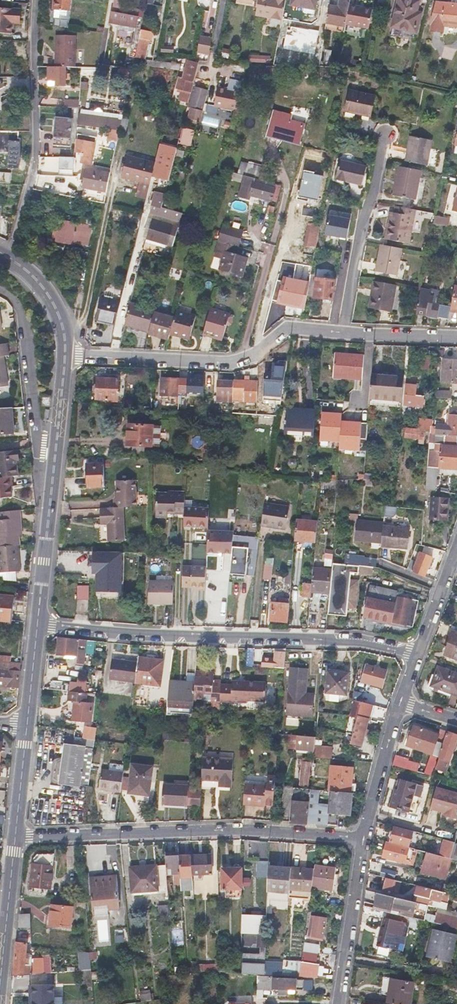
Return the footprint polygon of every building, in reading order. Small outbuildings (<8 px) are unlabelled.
[(53,10),(68,11),(70,0),(54,0),(53,10)] [(137,37),(141,17),(137,16),(138,10),(122,4),(123,0),(114,0),(109,22),(134,26),(131,43),(136,44),(137,37)] [(316,0),(291,0),(290,5),(314,9),(316,0)] [(335,21),(345,22),(348,4),(348,0),(338,0),(335,21)] [(418,22),(420,13),(415,12),(418,1),(414,0),(398,0),(392,27),(416,32),(418,22)] [(431,29),(431,33),(442,34),(442,27),(456,28),(456,6),(432,3),(430,26),(431,26),(431,29)] [(348,4),(345,22),(344,25),(360,28),(369,29),(373,9),(348,4)] [(10,33),(11,23),(11,18),(16,18),(17,9),(0,8),(0,33),(10,33)] [(20,9),(17,9),(16,18),(11,18),(11,23),(19,23),(20,9)] [(360,28),(344,25),(343,31),(359,34),(360,28)] [(140,37),(137,37),(136,44),(133,57),(144,58),(146,43),(145,43),(146,39),(150,40),(152,30),(142,28),(140,37)] [(56,67),(65,67),(74,67),(74,36),(55,36),(55,51),(57,51),(56,67)] [(211,39),(198,37),(195,53),(208,56),(211,39)] [(222,55),(226,56),(231,57),(232,51),(223,49),(222,55)] [(321,62),(325,63),(329,63),(331,52),(323,51),(321,62)] [(193,62),(187,61),(182,79),(176,78),(174,87),(180,89),(177,100),(188,102),(198,62),(193,60),(193,62)] [(273,73),(273,65),(259,65),(259,73),(273,73)] [(65,86),(65,67),(56,67),(52,67),(48,67),(48,82),(55,82),(55,86),(65,86)] [(193,85),(197,86),(200,87),(202,80),(195,78),(193,85)] [(229,89),(228,89),(225,88),(217,86),(212,104),(235,111),(239,92),(231,90),(229,89)] [(190,109),(188,119),(199,122),(206,91),(193,88),(188,108),(190,109)] [(350,91),(347,102),(345,112),(370,118),(375,97),(350,91)] [(289,114),(280,112),(272,109),(267,126),(278,129),(276,134),(297,140),(302,122),(288,119),(289,114)] [(115,119),(77,112),(77,115),(76,125),(118,131),(120,115),(116,115),(115,119)] [(370,121),(370,118),(345,112),(343,118),(354,120),(354,118),(370,121)] [(54,115),(54,123),(53,131),(55,131),(54,143),(69,145),(71,117),(54,115)] [(266,131),(276,134),(278,129),(267,126),(266,131)] [(78,135),(77,142),(76,150),(81,151),(79,160),(90,163),(96,136),(78,135)] [(425,164),(428,152),(430,140),(409,136),(404,160),(425,164)] [(157,160),(156,165),(155,171),(158,172),(158,174),(166,176),(171,156),(174,157),(175,150),(165,147),(161,161),(157,160)] [(21,168),(22,155),(9,154),(9,167),(21,168)] [(60,168),(67,168),(73,167),(74,155),(60,156),(60,168)] [(154,162),(126,155),(121,177),(141,182),(138,194),(145,196),(154,162)] [(60,174),(59,157),(38,157),(38,174),(60,174)] [(335,178),(349,181),(362,184),(366,166),(338,161),(335,178)] [(243,176),(260,181),(263,168),(240,162),(237,174),(243,176)] [(398,166),(395,180),(392,195),(414,199),(420,170),(398,166)] [(109,172),(98,170),(86,167),(82,186),(105,191),(109,172)] [(272,184),(260,181),(243,176),(238,196),(249,199),(251,194),(270,199),(273,188),(271,188),(272,184)] [(44,194),(43,200),(42,206),(52,208),(53,200),(56,200),(57,196),(44,194)] [(75,206),(65,204),(63,215),(73,216),(75,206)] [(274,208),(271,207),(268,206),(265,219),(271,220),(274,208)] [(394,213),(392,213),(390,212),(384,239),(408,243),(415,210),(395,206),(394,213)] [(161,208),(160,212),(159,216),(177,221),(179,213),(161,208)] [(349,240),(354,219),(330,214),(325,235),(349,240)] [(434,216),(432,224),(447,227),(449,219),(434,216)] [(189,219),(182,218),(178,230),(186,232),(189,219)] [(167,245),(168,239),(171,225),(152,221),(147,240),(144,239),(141,252),(155,255),(159,243),(167,245)] [(0,234),(3,235),(6,236),(11,224),(5,222),(0,234)] [(58,223),(58,226),(57,229),(54,228),(53,237),(55,237),(55,239),(88,245),(91,232),(73,228),(73,226),(58,223)] [(177,227),(171,225),(168,239),(173,241),(177,227)] [(218,242),(238,247),(242,231),(222,226),(218,242)] [(238,247),(218,242),(214,258),(221,260),(224,260),(222,271),(234,274),(239,255),(236,254),(238,247)] [(380,245),(378,258),(375,271),(396,275),(401,248),(380,245)] [(242,265),(244,256),(239,255),(234,274),(242,277),(245,265),(242,265)] [(291,283),(286,303),(285,305),(303,309),(309,282),(292,278),(291,283)] [(322,298),(322,300),(322,302),(330,302),(330,299),(332,299),(334,280),(316,278),(314,297),(322,298)] [(270,300),(286,303),(291,283),(283,281),(275,279),(270,300)] [(374,281),(371,294),(369,308),(390,312),(395,285),(374,281)] [(450,309),(450,307),(431,303),(432,297),(429,296),(430,290),(420,289),(416,314),(437,318),(437,317),(448,319),(450,309)] [(114,325),(117,314),(119,303),(100,298),(95,320),(114,325)] [(150,330),(155,312),(155,310),(129,303),(125,323),(150,330)] [(232,315),(210,309),(203,334),(223,340),(228,324),(229,325),(231,324),(233,317),(232,315)] [(196,317),(176,311),(174,318),(170,334),(190,340),(196,317)] [(174,318),(155,312),(150,330),(149,333),(169,338),(170,334),(174,318)] [(364,356),(349,355),(335,354),(333,376),(362,378),(364,356)] [(288,360),(290,378),(297,378),(295,359),(288,360)] [(442,371),(441,382),(456,383),(456,360),(443,359),(442,371)] [(178,379),(178,392),(178,393),(203,393),(204,376),(200,376),(200,380),(178,379)] [(369,407),(384,408),(400,409),(403,379),(371,377),(369,407)] [(174,392),(178,392),(178,379),(178,378),(161,378),(161,388),(174,388),(174,392)] [(97,400),(107,400),(118,400),(118,379),(97,379),(97,400)] [(232,398),(232,394),(233,384),(233,381),(216,381),(215,399),(232,400),(232,398)] [(232,398),(237,398),(243,398),(243,402),(257,403),(258,382),(243,382),(243,384),(233,384),(232,394),(232,398)] [(421,407),(421,401),(422,395),(417,395),(414,395),(415,385),(405,384),(403,405),(421,407)] [(434,397),(442,398),(451,398),(451,390),(435,389),(434,397)] [(41,409),(45,410),(50,410),(51,398),(43,397),(41,409)] [(14,434),(12,407),(0,408),(0,435),(14,434)] [(450,444),(456,444),(456,441),(456,411),(448,410),(447,425),(436,424),(435,434),(444,435),(444,443),(450,444)] [(315,412),(301,411),(286,411),(285,435),(314,437),(315,412)] [(319,440),(340,442),(341,424),(341,417),(321,415),(319,440)] [(273,425),(273,416),(258,416),(258,425),(273,425)] [(432,421),(424,420),(416,419),(407,418),(406,429),(421,431),(430,431),(430,427),(432,427),(432,421)] [(161,426),(130,424),(128,444),(160,447),(161,426)] [(339,449),(348,450),(358,451),(358,454),(364,454),(366,428),(360,427),(360,425),(341,424),(340,442),(339,445),(339,449)] [(437,477),(439,477),(439,469),(456,470),(456,447),(443,446),(442,444),(429,443),(425,490),(435,491),(436,477),(437,477)] [(8,477),(11,476),(16,475),(15,461),(18,460),(17,450),(0,453),(0,478),(8,477)] [(104,464),(95,464),(86,465),(86,485),(104,485),(104,464)] [(8,477),(0,478),(0,498),(10,497),(9,487),(8,477)] [(114,508),(123,507),(136,507),(135,481),(116,482),(117,499),(114,499),(114,508)] [(184,493),(175,493),(154,492),(153,517),(164,517),(164,511),(172,512),(172,513),(175,514),(184,514),(184,508),(184,493)] [(429,519),(438,520),(446,520),(448,499),(431,498),(429,519)] [(261,526),(273,528),(285,530),(289,509),(264,505),(261,526)] [(386,505),(384,517),(396,518),(397,507),(386,505)] [(124,541),(123,507),(114,508),(100,508),(100,525),(107,525),(108,541),(124,541)] [(183,526),(207,526),(208,509),(184,508),(184,514),(184,518),(183,526)] [(18,510),(0,512),(0,547),(17,546),(18,546),(18,538),(17,531),(20,531),(20,522),(18,510)] [(380,544),(382,527),(382,523),(355,520),(353,541),(380,544)] [(294,545),(305,545),(315,546),(317,526),(296,525),(294,545)] [(409,530),(382,527),(380,544),(380,546),(406,549),(409,530)] [(206,530),(205,551),(232,553),(233,536),(234,531),(206,530)] [(253,576),(256,557),(259,538),(233,536),(232,553),(230,574),(253,576)] [(17,546),(0,547),(0,573),(18,572),(17,546)] [(327,549),(324,565),(332,566),(334,550),(327,549)] [(424,576),(428,566),(431,557),(419,552),(416,562),(410,560),(406,569),(424,576)] [(99,573),(99,582),(99,591),(116,592),(116,574),(117,572),(120,572),(121,553),(92,553),(91,573),(99,573)] [(363,558),(346,556),(345,566),(362,567),(363,558)] [(273,580),(272,560),(264,560),(265,581),(273,580)] [(328,614),(340,615),(345,566),(332,564),(332,569),(330,593),(328,614)] [(204,565),(182,565),(182,586),(203,587),(204,565)] [(345,566),(340,615),(347,615),(348,607),(355,607),(357,582),(350,581),(351,573),(373,575),(373,567),(362,567),(345,566)] [(322,592),(330,593),(332,569),(313,567),(308,612),(320,614),(322,592)] [(173,583),(161,582),(149,582),(149,603),(172,604),(173,583)] [(310,586),(306,586),(302,586),(303,582),(299,582),(298,598),(309,599),(310,586)] [(76,600),(82,600),(88,600),(88,586),(77,586),(76,600)] [(364,615),(388,621),(413,626),(419,601),(370,590),(364,615)] [(5,621),(14,621),(14,596),(0,596),(0,621),(5,621)] [(283,599),(283,601),(282,603),(272,603),(270,620),(287,622),(289,600),(283,599)] [(450,640),(445,654),(456,659),(456,627),(455,626),(450,640)] [(57,654),(67,655),(76,656),(76,661),(82,661),(84,641),(58,640),(57,654)] [(285,651),(280,651),(274,651),(274,658),(261,657),(261,664),(261,666),(273,667),(273,665),(284,666),(285,651)] [(8,669),(8,667),(8,657),(0,657),(0,669),(8,670),(8,669)] [(138,661),(135,682),(161,684),(163,660),(138,657),(138,661)] [(109,678),(135,682),(138,661),(112,658),(109,678)] [(362,679),(372,682),(382,685),(386,670),(366,664),(362,679)] [(438,666),(430,686),(456,697),(456,673),(438,666)] [(307,668),(290,667),(287,713),(312,715),(313,693),(305,693),(307,668)] [(8,670),(0,669),(0,686),(16,687),(18,670),(8,670)] [(339,671),(338,672),(327,671),(325,691),(346,693),(348,672),(339,671)] [(220,685),(220,681),(213,680),(214,673),(195,672),(195,684),(194,699),(210,699),(210,709),(219,709),(219,700),(220,685)] [(231,686),(220,685),(219,700),(247,701),(247,700),(265,701),(266,683),(231,681),(231,686)] [(195,684),(182,683),(170,683),(169,704),(193,706),(194,699),(195,684)] [(73,701),(72,710),(72,720),(91,723),(93,703),(85,702),(86,693),(69,690),(67,700),(73,701)] [(368,719),(370,720),(375,705),(354,699),(350,714),(357,716),(368,719)] [(368,719),(357,716),(353,734),(350,742),(361,745),(368,719)] [(437,733),(426,729),(414,725),(406,746),(429,754),(437,733)] [(94,739),(95,734),(96,729),(89,728),(87,738),(94,739)] [(429,754),(428,759),(435,761),(446,731),(439,729),(437,733),(429,754)] [(456,736),(447,732),(434,768),(444,771),(452,748),(456,736)] [(315,745),(315,743),(316,736),(297,734),(296,748),(314,749),(315,745)] [(64,744),(63,751),(62,757),(66,757),(62,783),(88,786),(93,749),(64,744)] [(332,746),(315,745),(314,749),(314,756),(331,758),(332,746)] [(403,768),(404,764),(405,761),(402,760),(402,758),(394,756),(392,765),(403,768)] [(218,786),(223,786),(229,787),(229,781),(230,781),(232,758),(202,757),(201,780),(218,781),(218,786)] [(430,775),(432,768),(435,761),(428,759),(422,773),(430,775)] [(310,762),(306,761),(302,761),(300,783),(308,784),(310,762)] [(128,792),(138,793),(148,794),(151,767),(132,764),(128,792)] [(329,789),(331,790),(350,791),(352,767),(331,765),(329,789)] [(121,789),(123,776),(123,773),(102,770),(99,789),(121,791),(121,789)] [(241,802),(253,803),(264,804),(264,803),(273,804),(275,775),(267,774),(266,785),(243,782),(241,802)] [(129,778),(123,776),(121,789),(127,790),(129,778)] [(400,779),(399,783),(397,788),(395,787),(390,805),(408,811),(415,783),(400,779)] [(189,785),(176,784),(164,783),(163,803),(188,805),(188,789),(189,785)] [(421,784),(415,783),(408,811),(414,812),(421,784)] [(291,801),(290,811),(289,822),(307,824),(311,788),(293,786),(291,801)] [(435,787),(429,808),(444,812),(443,815),(456,818),(456,816),(456,793),(435,787)] [(311,788),(307,824),(310,824),(328,825),(329,811),(330,803),(318,802),(319,788),(311,788)] [(200,806),(201,789),(188,789),(188,805),(200,806)] [(350,791),(331,790),(330,803),(329,811),(350,813),(353,792),(350,791)] [(283,811),(290,811),(291,801),(284,800),(283,811)] [(390,843),(408,847),(412,831),(393,826),(390,843)] [(439,838),(435,854),(448,858),(449,858),(453,842),(439,838)] [(409,848),(408,847),(390,843),(386,858),(410,864),(411,860),(406,858),(409,848)] [(178,855),(178,852),(164,853),(167,873),(180,872),(178,855)] [(448,858),(435,854),(427,852),(422,872),(437,876),(440,865),(446,866),(448,858)] [(209,854),(191,855),(191,873),(210,872),(209,854)] [(31,860),(30,874),(28,887),(50,888),(52,855),(36,856),(31,860)] [(191,855),(178,855),(180,872),(180,876),(191,875),(191,873),(191,855)] [(258,876),(268,877),(269,865),(269,861),(258,861),(258,876)] [(156,865),(143,866),(130,867),(131,891),(158,889),(156,865)] [(289,892),(289,887),(291,867),(269,865),(268,877),(268,883),(268,890),(289,892)] [(314,869),(312,886),(332,889),(336,868),(315,865),(314,869)] [(311,889),(312,886),(314,869),(291,867),(289,887),(311,889)] [(223,868),(223,878),(222,888),(225,888),(226,897),(241,898),(241,868),(223,868)] [(94,894),(93,894),(94,904),(109,903),(109,907),(121,907),(118,875),(93,877),(94,894)] [(385,877),(384,883),(382,889),(390,891),(393,879),(385,877)] [(426,888),(422,904),(427,905),(446,909),(450,894),(426,888)] [(427,905),(422,904),(378,893),(374,910),(423,921),(427,905)] [(241,906),(242,932),(258,933),(266,933),(267,907),(260,907),(258,903),(254,903),(254,907),(241,906)] [(51,905),(50,915),(50,925),(70,926),(71,907),(51,905)] [(439,908),(435,921),(456,928),(456,914),(439,908)] [(18,914),(18,921),(17,928),(29,927),(28,914),(18,914)] [(316,917),(311,916),(308,935),(324,937),(326,919),(316,917)] [(385,919),(382,933),(379,947),(400,951),(407,924),(385,919)] [(433,929),(430,943),(427,957),(447,962),(454,935),(433,929)] [(264,973),(266,933),(258,933),(258,945),(261,945),(260,953),(243,952),(242,971),(264,973)] [(24,966),(23,965),(23,964),(27,964),(27,954),(25,954),(25,945),(15,943),(12,975),(31,974),(31,966),(24,966)] [(81,992),(93,991),(89,951),(78,950),(81,992)] [(272,953),(271,973),(280,974),(282,954),(272,953)] [(317,956),(306,955),(305,963),(306,963),(316,964),(317,956)] [(284,959),(283,971),(296,971),(296,960),(284,959)] [(316,964),(306,963),(304,974),(316,975),(318,964),(316,964)] [(302,989),(303,979),(273,977),(273,976),(258,975),(257,987),(272,988),(272,987),(278,987),(278,993),(288,993),(288,988),(302,989)] [(311,990),(313,981),(306,979),(303,988),(311,990)] [(403,981),(393,980),(390,996),(387,995),(386,1003),(389,1003),(409,1003),(413,983),(403,981)] [(31,986),(31,994),(31,1003),(52,1003),(52,986),(31,986)]
